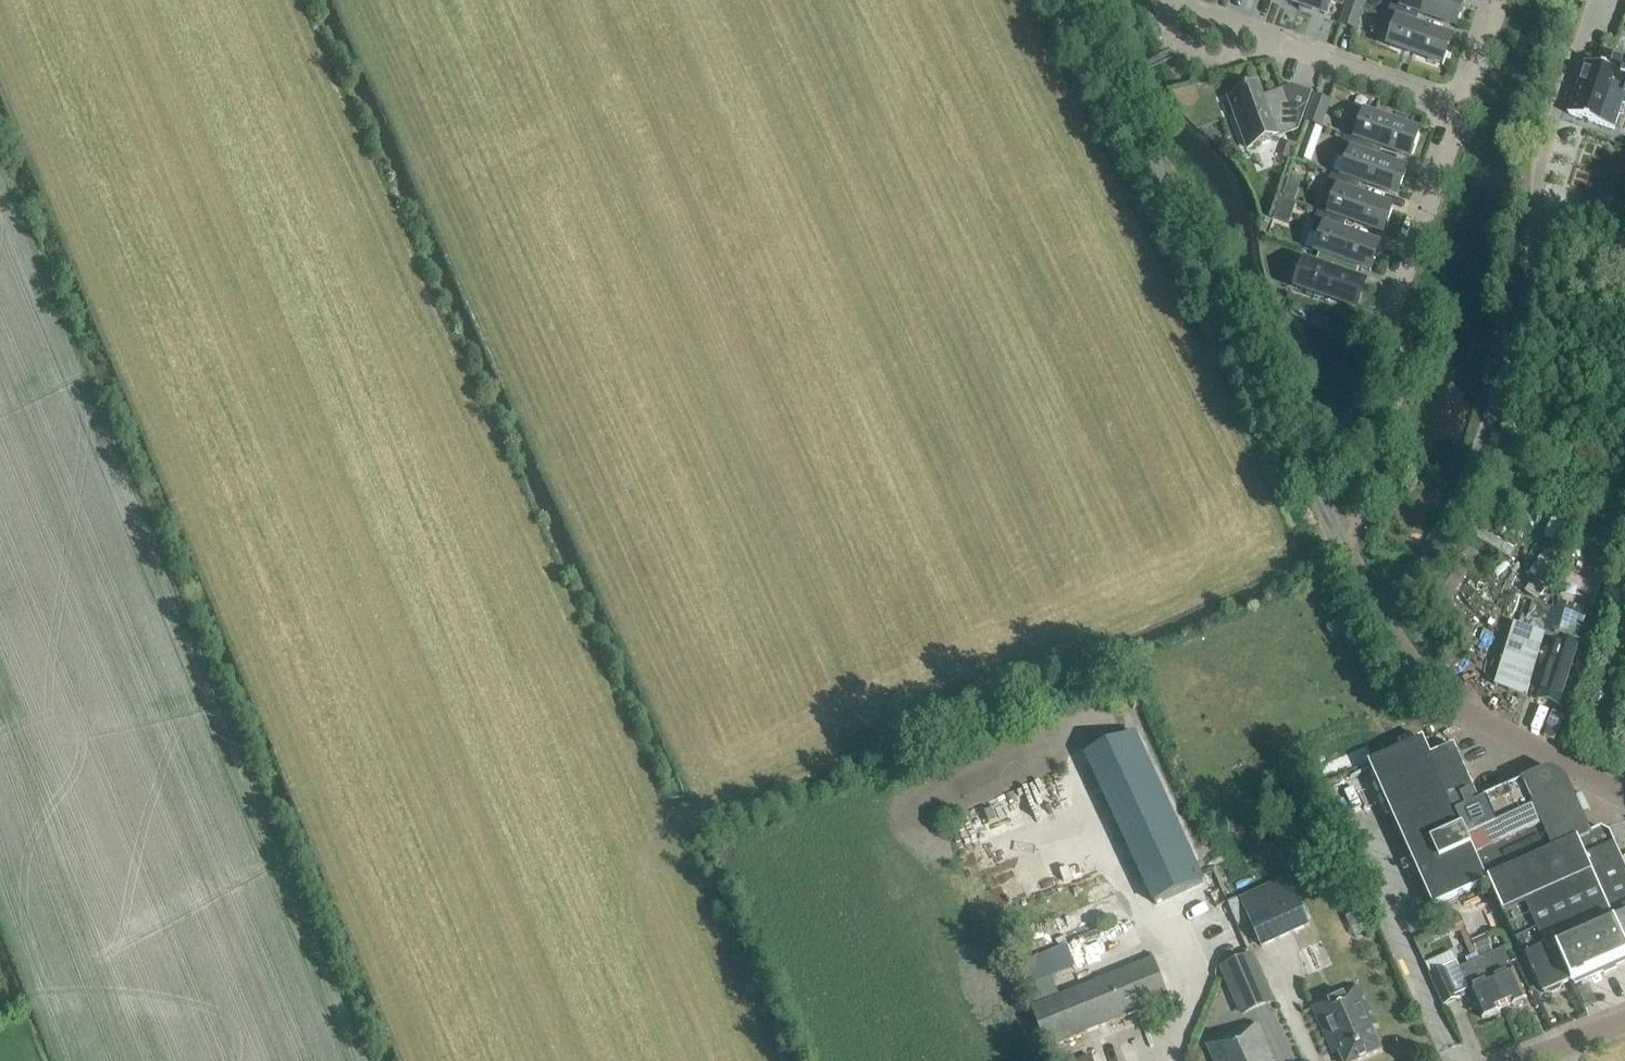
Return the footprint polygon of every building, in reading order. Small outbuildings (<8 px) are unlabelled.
[(1301,7),(1326,16),(1331,3),(1343,8),(1345,0),(1303,0),(1301,7)] [(1456,0),(1406,0),(1406,1),(1404,0),(1394,0),(1387,18),(1415,28),(1420,15),(1449,26),(1458,1),(1456,0)] [(1355,30),(1362,9),(1364,6),(1350,1),(1342,26),(1355,30)] [(1436,63),(1444,38),(1415,28),(1387,18),(1387,19),(1398,23),(1390,47),(1436,63)] [(1601,52),(1596,67),(1587,64),(1569,116),(1614,131),(1623,105),(1624,105),(1624,59),(1619,57),(1619,58),(1601,52)] [(1258,88),(1230,99),(1237,117),(1235,118),(1241,133),(1242,132),(1249,151),(1278,140),(1277,137),(1298,129),(1310,96),(1291,90),(1284,93),(1263,101),(1258,88)] [(1321,127),(1330,103),(1317,98),(1308,123),(1321,127)] [(1403,156),(1412,131),(1366,115),(1357,140),(1346,136),(1374,146),(1403,156)] [(1310,126),(1304,143),(1318,147),(1323,131),(1310,126)] [(1399,169),(1369,159),(1374,146),(1346,136),(1338,158),(1349,162),(1344,178),(1333,174),(1360,184),(1390,194),(1399,169)] [(1293,162),(1298,147),(1288,143),(1283,158),(1293,162)] [(1385,207),(1356,197),(1360,184),(1333,174),(1325,196),(1336,200),(1331,215),(1330,216),(1347,222),(1377,232),(1385,207)] [(1281,201),(1275,220),(1289,225),(1296,206),(1281,201)] [(1372,245),(1343,235),(1347,222),(1330,216),(1331,215),(1319,211),(1312,234),(1323,237),(1317,254),(1320,255),(1360,269),(1363,270),(1372,245)] [(1356,282),(1360,269),(1320,255),(1315,268),(1310,266),(1301,291),(1350,308),(1359,283),(1356,282)] [(1564,546),(1576,523),(1557,513),(1545,537),(1564,546)] [(1538,602),(1570,558),(1554,546),(1547,557),(1544,555),(1532,571),(1539,575),(1526,593),(1538,602)] [(1545,636),(1547,637),(1555,610),(1533,603),(1524,629),(1514,626),(1494,686),(1526,697),(1545,636)] [(1573,656),(1584,619),(1555,610),(1547,637),(1567,643),(1564,653),(1555,650),(1539,701),(1562,708),(1578,658),(1573,656)] [(1622,861),(1611,835),(1603,832),(1590,838),(1557,853),(1545,826),(1475,857),(1431,759),(1432,759),(1423,741),(1370,765),(1434,908),(1490,883),(1525,961),(1529,959),(1545,995),(1571,983),(1572,984),(1624,961),(1624,867),(1622,861)] [(1545,826),(1525,783),(1479,804),(1455,749),(1432,759),(1431,759),(1475,857),(1545,826)] [(1162,791),(1144,751),(1111,766),(1129,806),(1162,791)] [(1590,838),(1566,783),(1565,780),(1549,772),(1525,783),(1545,826),(1557,853),(1590,838)] [(1203,878),(1192,854),(1185,858),(1183,852),(1161,862),(1163,866),(1156,869),(1167,894),(1175,890),(1180,899),(1192,894),(1188,885),(1203,878)] [(1261,949),(1308,927),(1289,884),(1241,906),(1261,949)] [(1465,932),(1467,936),(1479,930),(1471,914),(1459,920),(1465,932)] [(1446,927),(1451,938),(1465,932),(1459,920),(1446,927)] [(1476,954),(1490,948),(1485,937),(1473,942),(1471,943),(1476,954)] [(1035,983),(1077,967),(1068,944),(1026,961),(1035,983)] [(1272,948),(1259,952),(1272,992),(1285,988),(1272,948)] [(1504,950),(1484,959),(1504,1010),(1512,1006),(1512,1007),(1527,1000),(1504,950)] [(1252,956),(1219,970),(1241,1014),(1274,1003),(1252,956)] [(1504,1010),(1484,959),(1460,970),(1483,1020),(1500,1012),(1504,1010)] [(1048,1049),(1169,1000),(1153,960),(1032,1009),(1048,1049)] [(1444,1007),(1460,1000),(1446,968),(1430,975),(1444,1007)] [(1372,1014),(1360,988),(1313,1009),(1332,1052),(1338,1050),(1343,1060),(1361,1060),(1382,1051),(1372,1029),(1377,1026),(1372,1014)] [(1624,1035),(1624,1023),(1615,1027),(1619,1037),(1624,1035)] [(1207,1046),(1214,1060),(1274,1060),(1259,1025),(1242,1033),(1242,1031),(1207,1046)]
